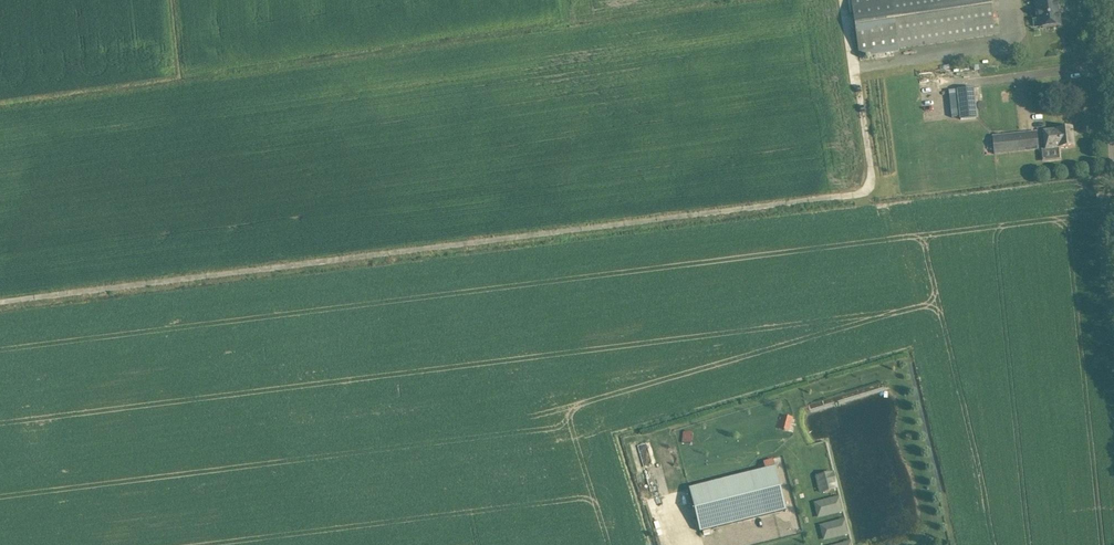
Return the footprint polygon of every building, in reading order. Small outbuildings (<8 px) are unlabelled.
[(899,52),(898,49),(995,35),(990,0),(851,0),(859,57),(899,52)] [(1057,0),(1036,0),(1040,29),(1061,26),(1057,0)] [(977,118),(973,89),(957,91),(949,92),(952,118),(960,117),(961,120),(977,118)] [(1042,163),(1061,160),(1060,148),(1074,147),(1072,128),(1044,131),(1045,148),(1040,149),(1042,163)] [(995,154),(1039,150),(1037,132),(993,137),(995,154)] [(765,470),(775,468),(773,461),(763,464),(765,470)] [(700,532),(785,510),(775,468),(689,489),(700,532)]
